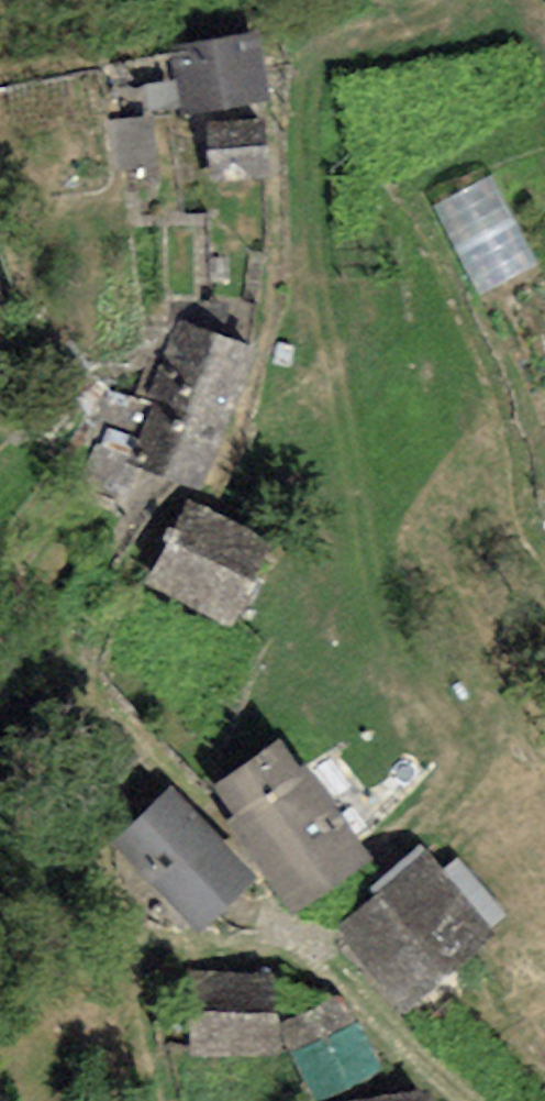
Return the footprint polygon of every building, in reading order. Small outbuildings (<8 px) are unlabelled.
[(252,27),(168,47),(184,117),(269,97),(252,27)] [(158,159),(156,112),(120,114),(122,161),(158,159)] [(264,118),(205,124),(211,181),(270,176),(264,118)] [(442,199),(481,288),(540,263),(500,173),(442,199)] [(255,340),(178,315),(131,457),(208,482),(255,340)] [(273,538),(190,499),(152,579),(235,618),(273,538)] [(363,847),(279,731),(209,782),(293,898),(363,847)] [(257,870),(172,783),(114,840),(199,927),(257,870)] [(492,933),(423,848),(338,918),(407,1003),(492,933)] [(272,977),(187,978),(188,1053),(273,1052),(272,977)] [(341,992),(277,1024),(314,1097),(378,1065),(341,992)] [(336,1100),(428,1100),(427,1090),(336,1100)]
